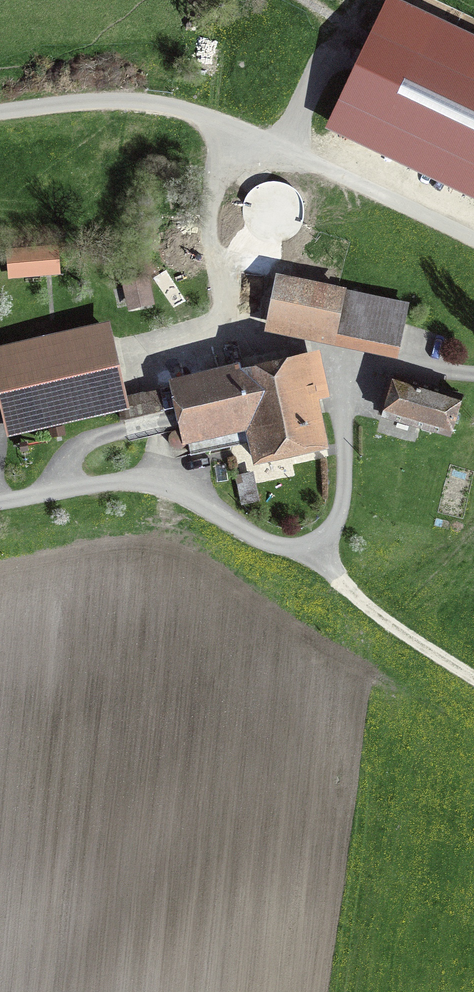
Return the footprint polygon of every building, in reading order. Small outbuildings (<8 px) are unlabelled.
[(396,0),(392,0),(341,108),(473,172),(473,37),(396,0)] [(50,249),(18,251),(19,263),(51,261),(50,249)] [(150,300),(145,278),(125,283),(130,304),(150,300)] [(271,320),(353,338),(361,296),(280,279),(271,320)] [(404,305),(361,296),(353,338),(396,347),(404,305)] [(122,403),(105,329),(0,354),(0,380),(11,428),(122,403)] [(186,434),(191,454),(251,441),(256,460),(326,445),(306,355),(289,359),(287,349),(235,359),(238,370),(175,384),(176,390),(161,394),(165,410),(180,407),(186,434)] [(451,433),(461,397),(401,379),(400,381),(391,378),(383,401),(386,402),(382,413),(451,433)] [(236,476),(242,503),(257,500),(252,473),(236,476)]
